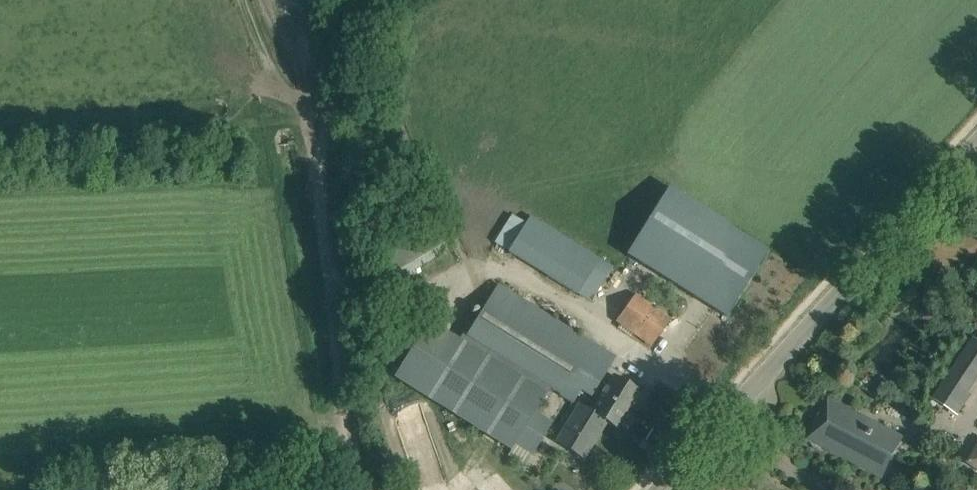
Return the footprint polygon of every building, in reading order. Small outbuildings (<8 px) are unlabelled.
[(658,204),(626,255),(728,318),(770,251),(671,189),(668,187),(658,204)] [(577,295),(600,259),(530,216),(507,253),(577,295)] [(432,232),(391,257),(400,272),(441,248),(432,232)] [(591,276),(576,296),(601,315),(617,295),(591,276)] [(571,403),(579,390),(590,396),(614,357),(497,284),(466,337),(549,388),(571,403)] [(635,295),(617,321),(651,345),(669,320),(661,314),(635,295)] [(404,326),(413,321),(406,308),(396,313),(404,326)] [(549,389),(466,337),(461,344),(427,322),(393,378),(511,450),(514,445),(532,455),(551,423),(534,412),(545,395),(549,389)] [(585,456),(606,422),(617,429),(629,407),(633,410),(643,394),(630,386),(613,376),(592,411),(580,403),(558,440),(585,456)] [(970,394),(968,392),(947,379),(934,398),(958,413),(970,394)] [(813,422),(816,423),(808,438),(882,476),(902,437),(873,422),(870,427),(852,417),(854,413),(826,398),(813,422)] [(976,465),(976,444),(968,458),(976,465)]
